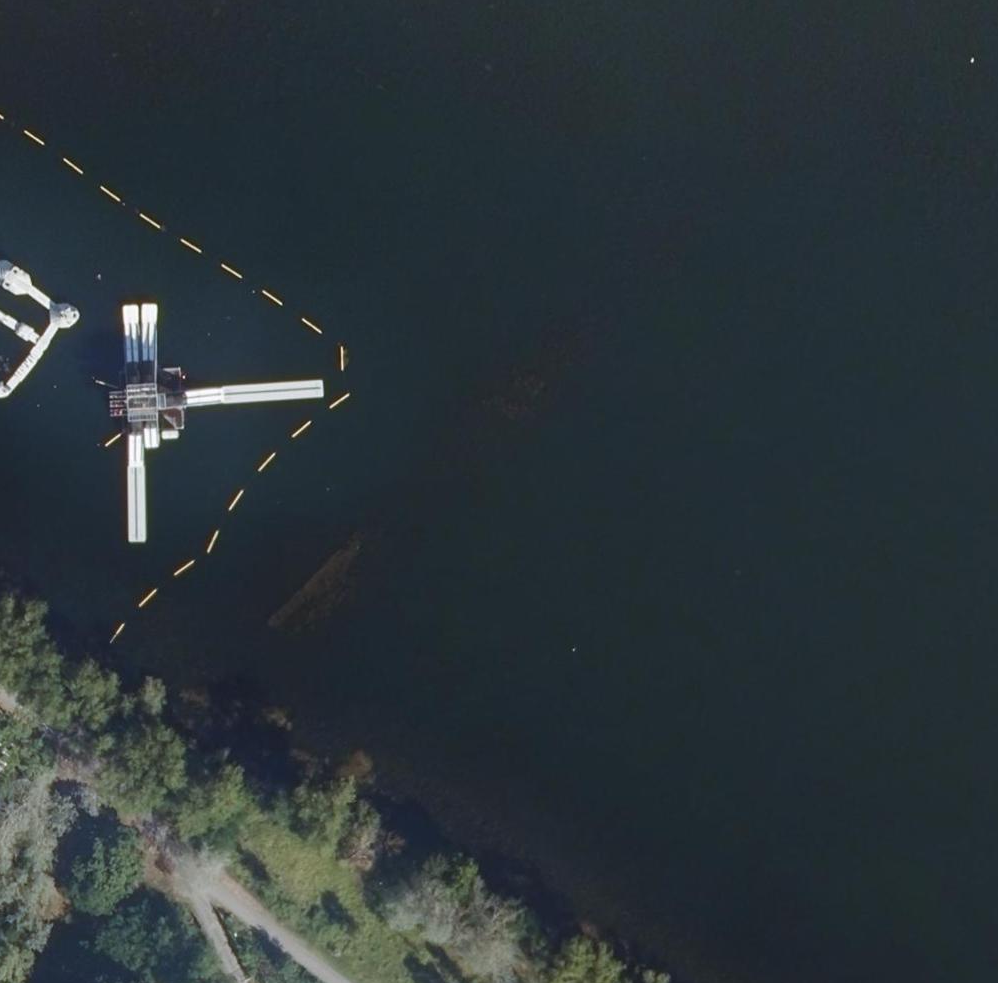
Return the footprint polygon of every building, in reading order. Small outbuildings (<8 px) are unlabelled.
[(48,951),(39,950),(38,957),(38,964),(47,965),(48,958),(48,951)]
